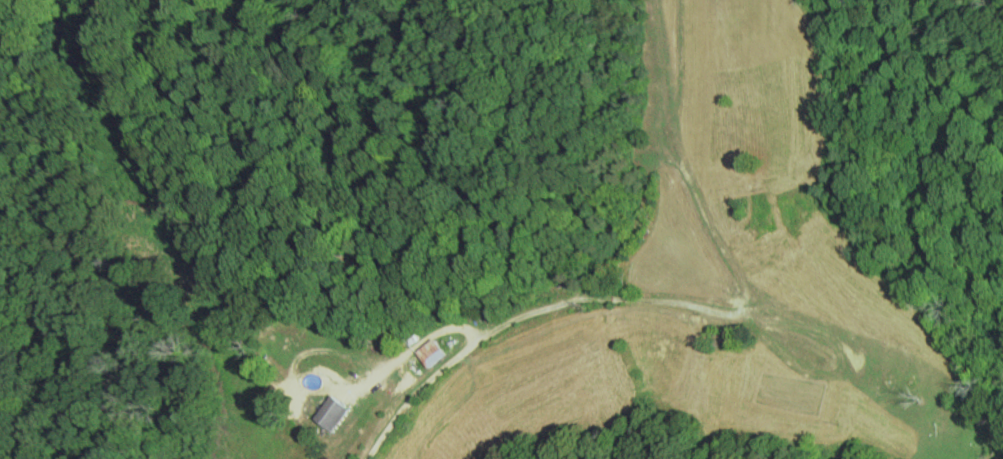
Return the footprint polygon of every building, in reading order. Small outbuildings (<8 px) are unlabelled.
[(424,354),(439,371),(456,356),(441,339),(424,354)] [(323,420),(344,434),(360,410),(340,396),(323,420)]
